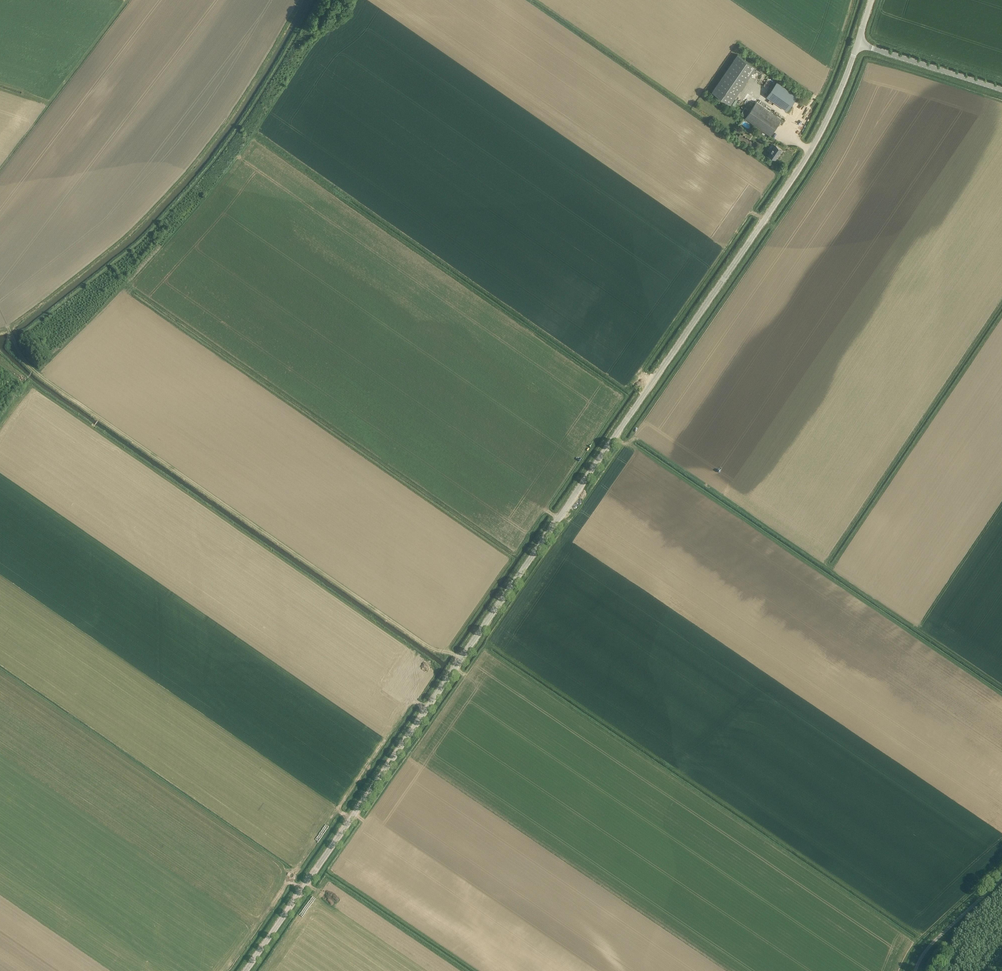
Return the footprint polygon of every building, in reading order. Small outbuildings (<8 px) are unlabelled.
[(756,67),(738,55),(712,92),(731,104),(756,67)] [(767,96),(783,108),(787,111),(798,96),(777,82),(767,96)] [(745,118),(766,133),(770,135),(782,119),(757,102),(745,118)] [(744,120),(740,125),(748,131),(751,125),(744,120)] [(750,146),(752,143),(740,134),(738,138),(750,146)] [(782,150),(778,147),(775,145),(769,155),(776,159),(782,150)]
